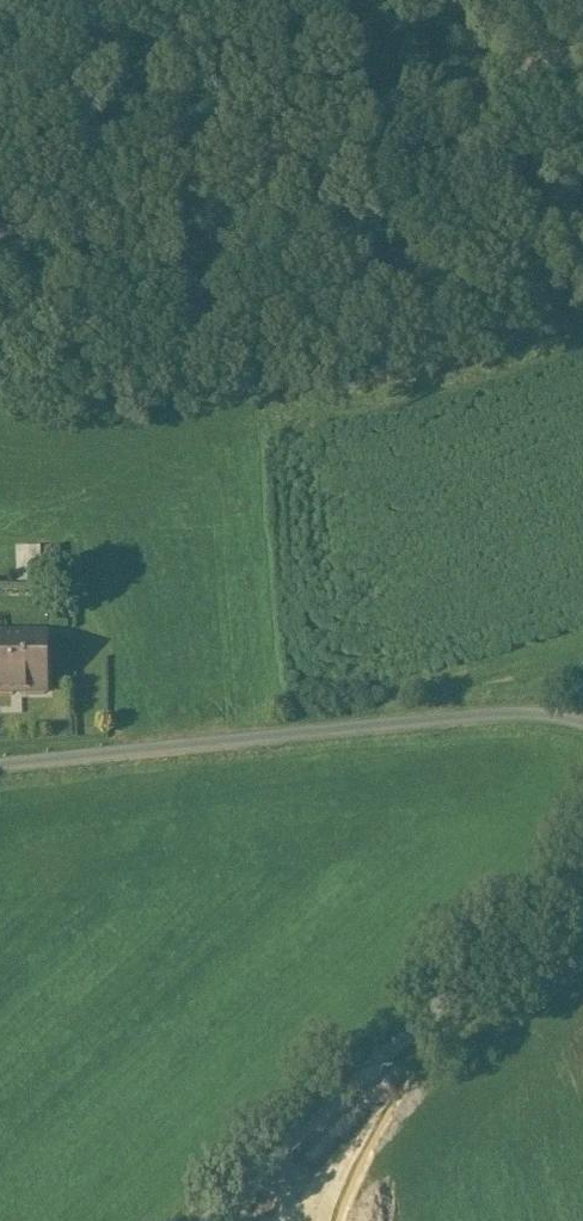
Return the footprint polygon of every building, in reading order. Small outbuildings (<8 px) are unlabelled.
[(47,557),(46,542),(21,543),(23,579),(57,578),(56,557),(47,557)] [(0,635),(0,694),(46,693),(45,635),(0,635)]
